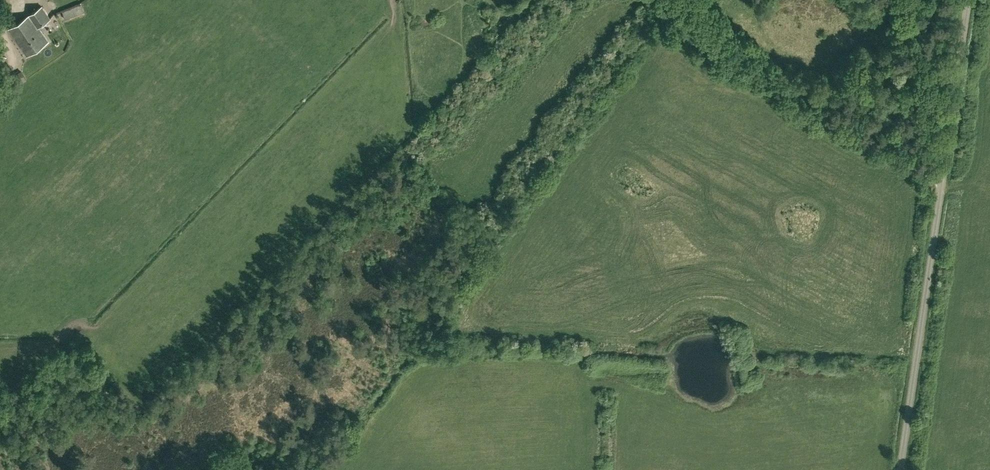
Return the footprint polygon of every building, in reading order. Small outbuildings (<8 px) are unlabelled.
[(65,20),(84,13),(81,4),(62,11),(65,20)] [(38,27),(50,19),(42,7),(8,29),(26,56),(48,41),(38,27)]
